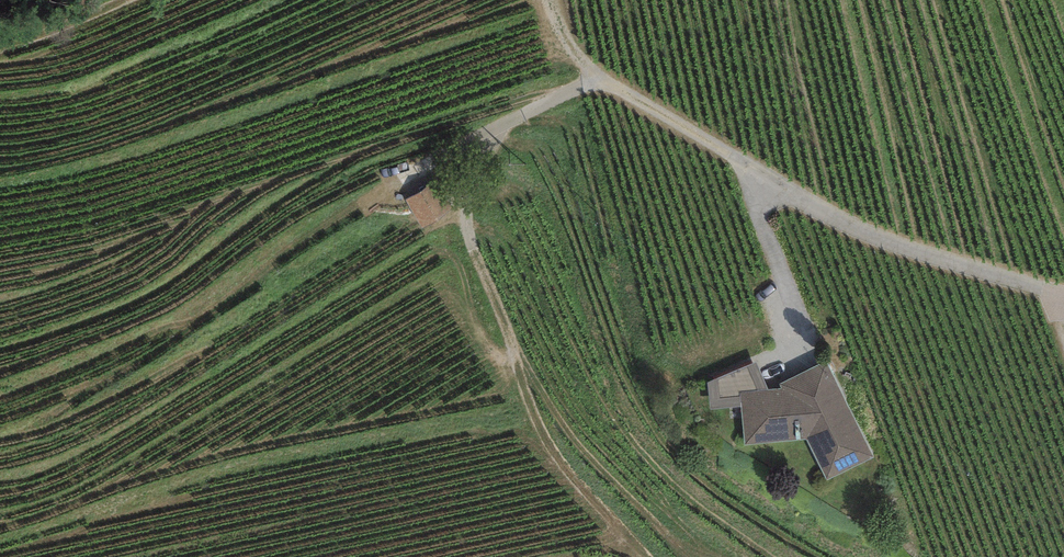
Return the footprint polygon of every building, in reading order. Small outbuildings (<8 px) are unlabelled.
[(438,177),(412,192),(426,216),(452,201),(438,177)] [(777,385),(735,389),(740,442),(802,436),(821,478),(872,455),(828,354),(776,376),(777,385)]
